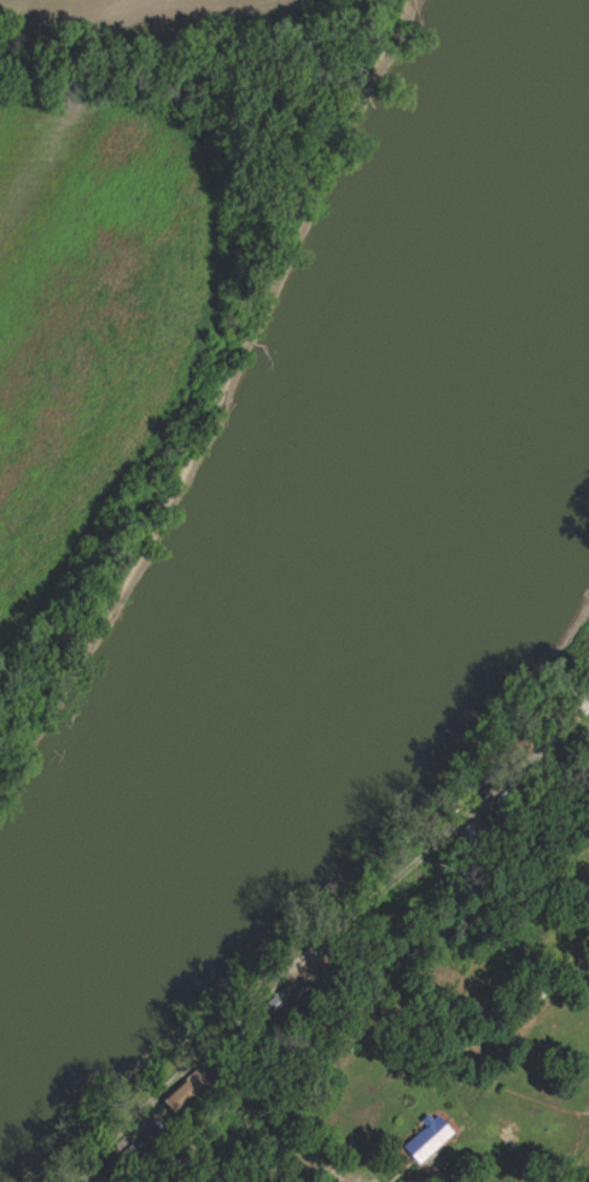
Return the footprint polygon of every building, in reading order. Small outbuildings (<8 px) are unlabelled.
[(588,702),(588,681),(579,691),(588,702)] [(456,1134),(439,1115),(404,1148),(421,1166),(456,1134)]
